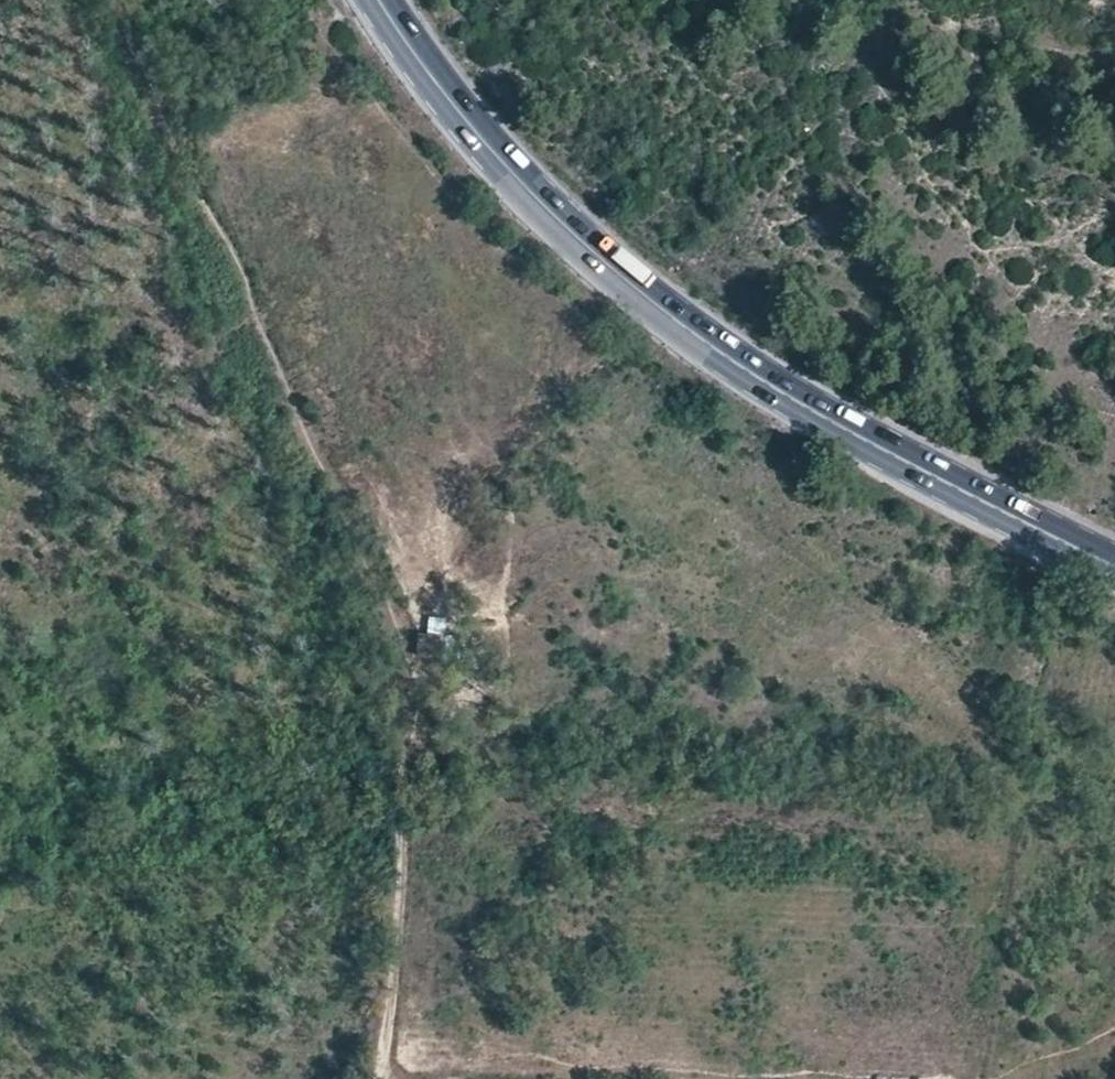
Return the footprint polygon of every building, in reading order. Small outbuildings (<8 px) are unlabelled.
[(419,632),(416,656),(443,657),(444,635),(419,632)]
